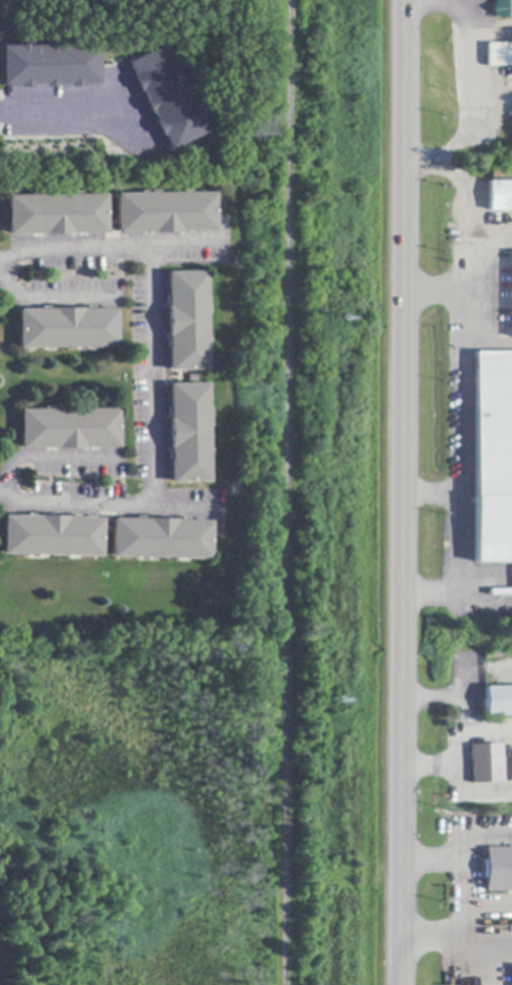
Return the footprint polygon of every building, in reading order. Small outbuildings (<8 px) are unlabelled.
[(97,46),(98,84),(98,85),(81,85),(81,88),(68,89),(68,86),(56,86),(56,88),(44,88),(44,86),(32,86),(32,89),(18,89),(18,86),(3,86),(1,86),(1,47),(16,46),(16,44),(30,44),(30,46),(42,46),(42,44),(56,44),(56,47),(69,47),(69,44),(83,44),(83,46),(97,46)] [(493,45),(511,45),(511,66),(493,66),(488,66),(488,44),(493,45)] [(206,133),(170,150),(169,149),(163,136),(160,137),(154,124),(156,123),(151,113),(149,114),(143,102),(145,100),(140,91),(138,92),(132,80),(134,79),(128,65),(127,63),(163,46),(169,59),(171,58),(177,71),(175,72),(180,83),(183,82),(188,94),(187,95),(192,108),(195,106),(201,119),(199,120),(206,133)] [(511,126),(511,114),(493,114),(493,126),(511,126)] [(489,182),(511,182),(511,212),(489,212),(489,182)] [(215,233),(117,234),(117,222),(116,195),(214,193),(215,233)] [(105,222),(106,235),(7,236),(7,197),(105,195),(105,222)] [(181,372),(168,372),(167,273),(206,272),(207,371),(181,372)] [(116,348),(18,350),(17,310),(20,310),(116,309),(116,348)] [(475,354),(511,354),(511,563),(475,563),(475,354)] [(170,482),(169,385),(181,385),(207,384),(209,483),(171,484),(170,482)] [(117,448),(116,448),(19,449),(19,410),(117,409),(117,448)] [(97,519),(100,519),(100,531),(99,557),(44,556),(26,556),(1,555),(2,516),(5,516),(37,517),(37,516),(66,517),(66,518),(97,519)] [(116,519),(210,522),(210,538),(209,561),(111,558),(112,531),(112,519),(116,519)] [(485,688),(511,688),(511,717),(486,717),(485,688)] [(473,784),(471,746),(501,745),(502,745),(504,783),(473,784)] [(488,849),(511,849),(511,892),(487,892),(488,849)]
